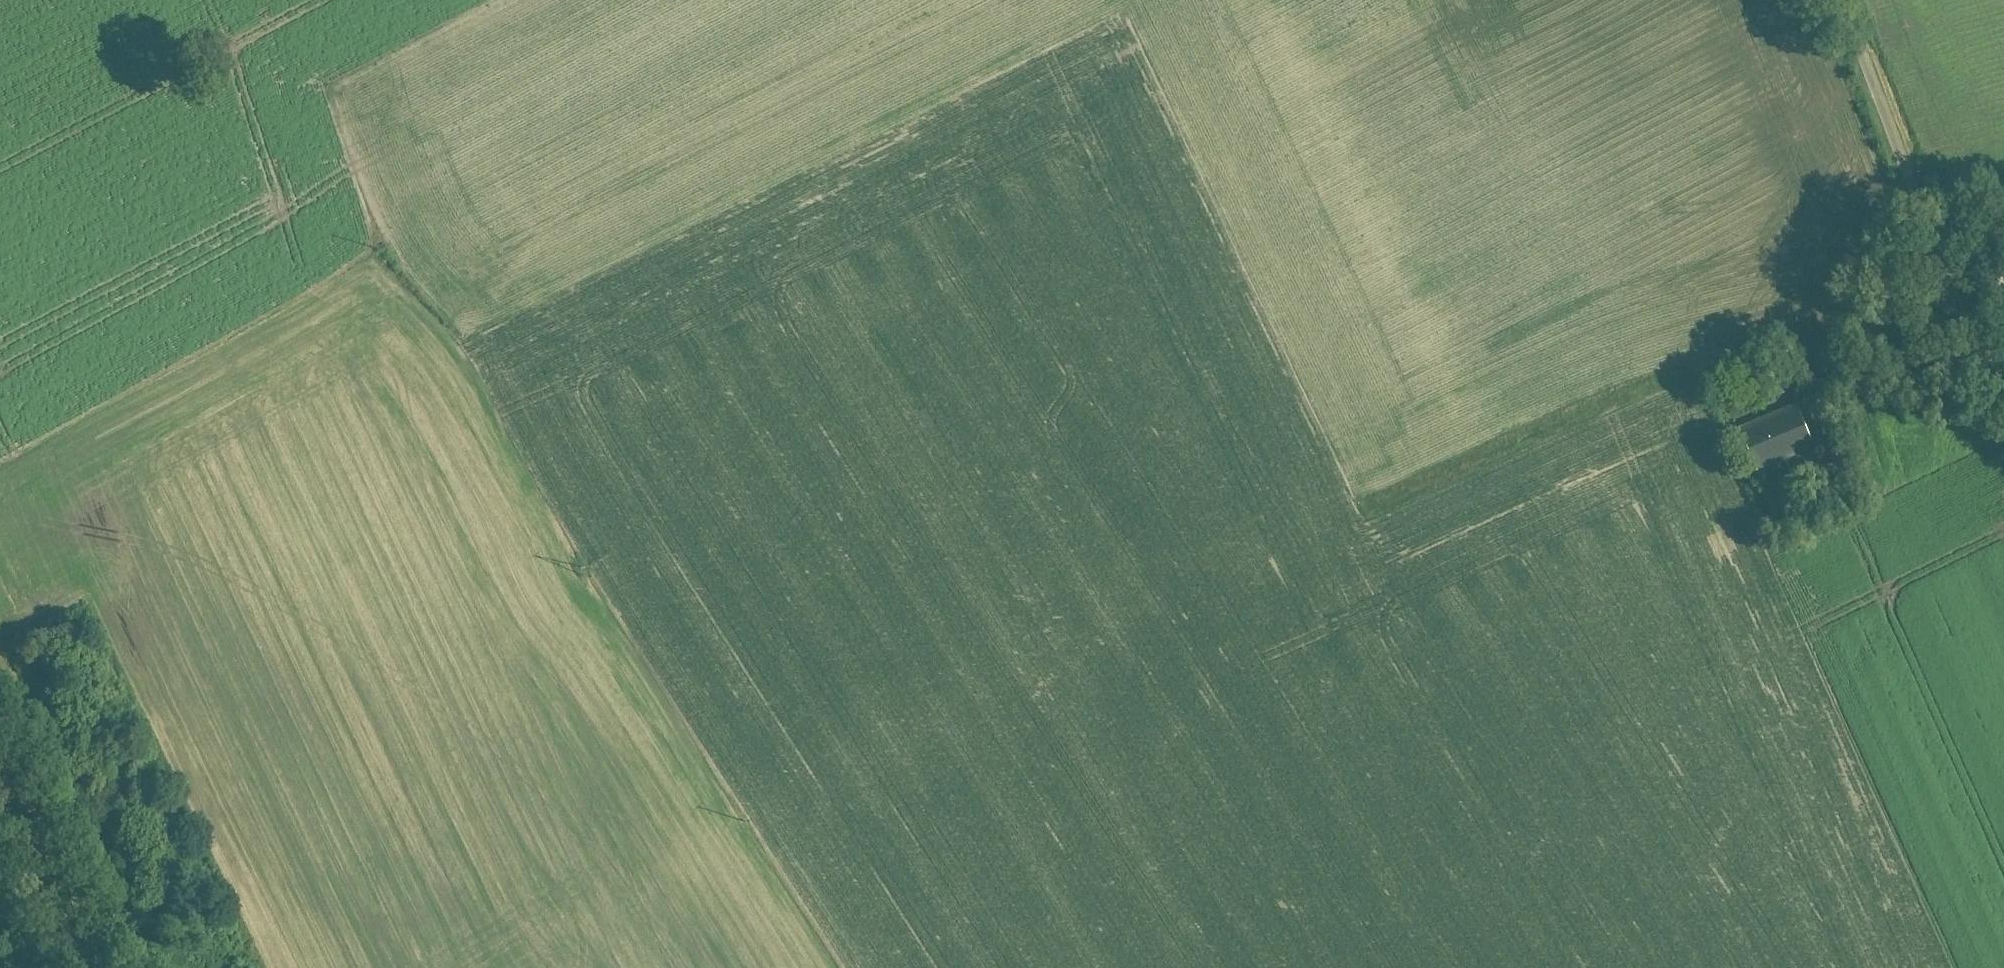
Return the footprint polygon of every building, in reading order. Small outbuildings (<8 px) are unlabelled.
[(1737,433),(1752,473),(1810,452),(1795,412),(1737,433)]
